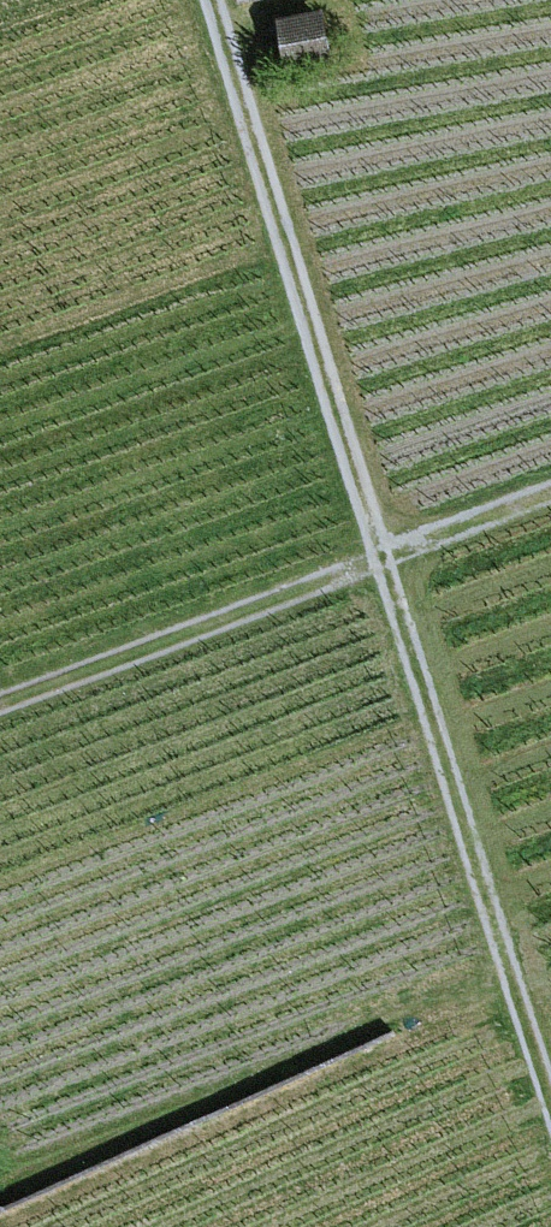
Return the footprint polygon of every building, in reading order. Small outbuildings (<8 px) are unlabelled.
[(328,5),(282,13),(292,64),(337,55),(328,5)]
